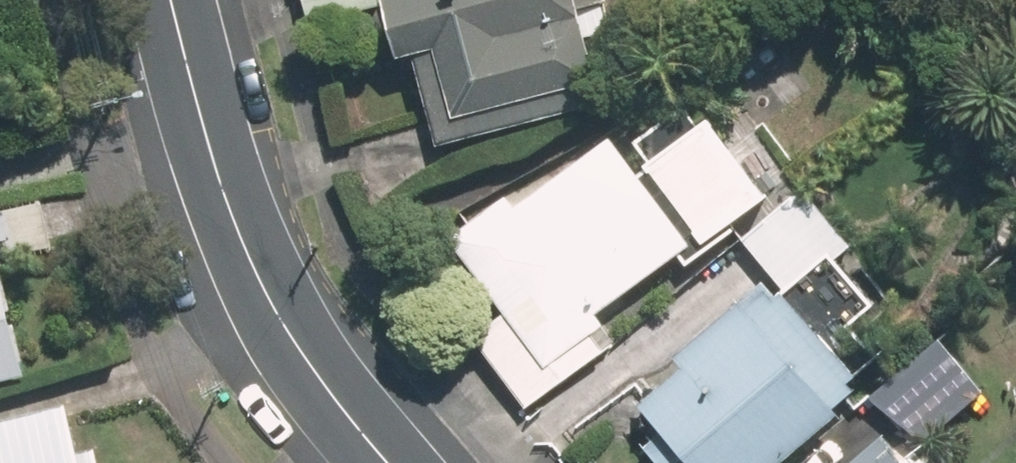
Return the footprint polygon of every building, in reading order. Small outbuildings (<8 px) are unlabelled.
[(321,26),(390,12),(388,0),(315,0),(321,26)] [(448,133),(614,91),(609,72),(612,71),(600,26),(624,20),(619,0),(399,0),(413,51),(426,47),(448,133)] [(743,124),(733,108),(664,149),(716,237),(799,187),(756,116),(743,124)] [(593,329),(687,261),(670,238),(700,217),(659,160),(628,182),(608,155),(513,223),(506,214),(448,256),(540,383),(601,340),(593,329)] [(754,239),(792,288),(851,244),(813,194),(754,239)] [(36,367),(3,232),(0,233),(0,376),(36,367)] [(846,427),(840,420),(862,402),(855,395),(862,389),(785,298),(755,323),(748,315),(683,370),(692,381),(647,419),(652,425),(635,440),(654,462),(804,462),(846,427)] [(0,433),(0,462),(100,462),(98,455),(82,459),(71,416),(0,433)] [(887,447),(868,462),(901,462),(887,447)]
